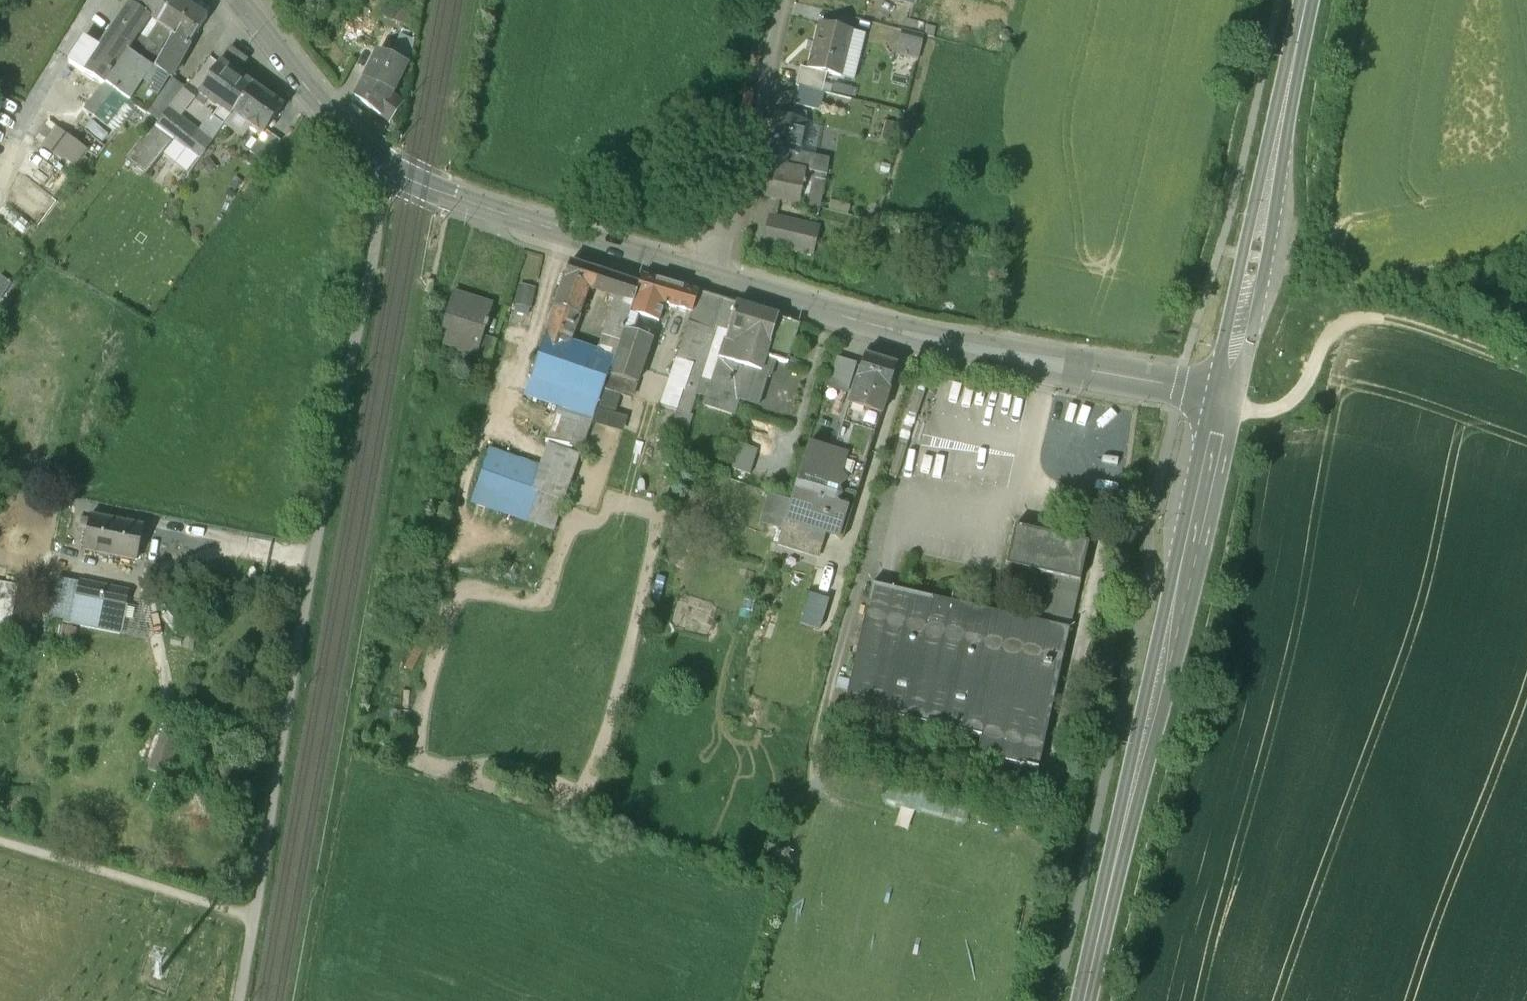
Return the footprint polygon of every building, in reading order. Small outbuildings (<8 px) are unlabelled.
[(117,20),(116,22),(137,37),(150,19),(158,24),(174,0),(130,0),(117,20)] [(154,70),(169,79),(170,79),(188,44),(206,18),(179,0),(174,0),(158,24),(171,33),(168,36),(171,38),(154,70)] [(418,11),(399,4),(392,20),(406,26),(414,29),(418,11)] [(388,18),(377,13),(370,28),(381,33),(388,18)] [(392,20),(388,18),(381,33),(400,41),(406,26),(392,20)] [(923,25),(905,20),(902,31),(920,36),(923,25)] [(137,37),(116,22),(97,57),(79,44),(68,61),(104,86),(105,85),(127,51),(137,37)] [(171,33),(158,24),(147,41),(159,50),(168,36),(171,33)] [(850,32),(818,24),(807,69),(825,73),(839,77),(850,32)] [(936,29),(923,25),(920,36),(923,37),(933,39),(936,29)] [(400,41),(393,57),(407,64),(412,42),(414,30),(414,29),(406,26),(400,41)] [(920,36),(902,31),(899,43),(921,48),(923,37),(920,36)] [(921,48),(899,43),(896,55),(918,60),(921,48)] [(231,49),(221,63),(235,73),(245,59),(231,49)] [(393,57),(379,50),(364,79),(394,92),(407,64),(393,57)] [(154,70),(127,51),(105,85),(147,114),(169,79),(154,70)] [(221,63),(220,62),(198,93),(220,109),(231,116),(233,113),(253,85),(235,73),(221,63)] [(807,69),(799,67),(794,87),(821,93),(825,73),(807,69)] [(169,79),(147,114),(158,122),(168,109),(184,89),(170,79),(169,79)] [(394,92),(364,79),(355,97),(389,123),(403,104),(392,96),(394,92)] [(283,107),(253,85),(233,113),(246,123),(257,131),(262,134),(263,135),(266,131),(283,107)] [(821,97),(796,90),(793,105),(818,111),(821,97)] [(188,125),(168,109),(158,122),(156,125),(176,140),(187,126),(188,125)] [(210,116),(197,133),(212,143),(231,116),(220,109),(213,118),(210,116)] [(825,113),(818,111),(816,120),(823,122),(825,113)] [(795,113),(794,119),(777,115),(770,149),(790,153),(797,155),(798,152),(806,115),(795,113)] [(197,133),(187,126),(176,140),(200,159),(212,143),(197,133)] [(75,142),(56,128),(42,147),(61,160),(63,158),(75,142)] [(153,129),(128,160),(146,175),(171,143),(153,129)] [(266,131),(263,135),(262,134),(250,152),(263,162),(280,141),(266,131)] [(75,142),(63,158),(76,167),(89,152),(75,142)] [(790,153),(770,149),(764,172),(770,173),(765,195),(799,203),(806,171),(787,167),(790,153)] [(829,159),(798,152),(797,155),(790,153),(787,167),(806,171),(826,175),(829,159)] [(826,180),(814,178),(806,212),(818,215),(826,180)] [(859,180),(850,178),(847,189),(856,191),(859,180)] [(856,192),(848,190),(846,199),(854,201),(856,192)] [(798,223),(771,217),(765,242),(792,248),(798,223)] [(818,227),(798,223),(792,248),(812,252),(818,227)] [(593,289),(599,272),(570,262),(554,307),(578,315),(588,288),(593,289)] [(607,294),(613,277),(599,272),(593,289),(607,294)] [(633,303),(629,313),(637,316),(658,321),(664,304),(691,311),(697,292),(642,276),(633,303)] [(613,277),(607,294),(610,295),(633,303),(639,285),(613,277)] [(514,305),(528,309),(534,291),(520,287),(514,305)] [(691,311),(691,312),(702,316),(709,296),(697,292),(691,311)] [(491,307),(452,294),(446,313),(452,315),(443,344),(474,354),(476,354),(482,337),(484,329),(486,329),(488,323),(486,322),(491,307)] [(633,303),(610,295),(608,300),(614,302),(602,336),(619,342),(623,331),(629,313),(633,303)] [(725,300),(709,296),(702,316),(691,312),(676,359),(693,365),(683,391),(682,390),(676,410),(669,432),(681,435),(725,300)] [(736,304),(725,300),(717,325),(728,329),(736,304)] [(778,317),(736,304),(728,329),(713,377),(721,379),(718,390),(735,395),(739,385),(742,386),(754,390),(765,356),(778,317)] [(578,315),(554,307),(544,335),(568,343),(578,315)] [(637,316),(629,313),(623,331),(632,333),(637,316)] [(800,324),(778,317),(765,356),(788,363),(800,324)] [(632,333),(623,331),(614,358),(607,376),(635,384),(651,338),(632,333)] [(568,343),(544,335),(529,380),(598,402),(607,376),(614,358),(568,343)] [(496,341),(482,337),(476,354),(474,354),(472,361),(488,366),(496,341)] [(896,365),(863,355),(848,405),(881,415),(896,365)] [(856,365),(833,358),(825,385),(848,392),(856,365)] [(676,359),(659,405),(676,410),(682,390),(683,391),(693,365),(676,359)] [(735,395),(718,390),(721,379),(713,377),(706,397),(736,407),(742,386),(739,385),(735,395)] [(598,402),(529,380),(523,396),(560,407),(547,446),(579,457),(598,402)] [(881,415),(848,405),(834,451),(867,462),(881,415)] [(743,434),(772,445),(779,425),(751,414),(743,434)] [(736,468),(759,471),(762,446),(740,443),(736,468)] [(834,452),(807,444),(784,521),(825,533),(844,539),(867,462),(834,451),(834,452)] [(549,545),(579,457),(547,446),(540,465),(488,447),(467,507),(510,522),(507,531),(549,545)] [(142,527),(89,516),(83,550),(135,560),(142,527)] [(825,533),(784,521),(777,545),(818,557),(825,533)] [(1038,525),(1025,522),(1024,528),(1037,531),(1038,525)] [(1024,528),(1014,526),(1005,565),(1052,576),(1079,582),(1088,542),(1037,531),(1024,528)] [(1079,582),(1052,576),(1042,623),(1069,629),(1079,582)] [(78,583),(57,579),(48,620),(70,625),(76,598),(78,583)] [(129,591),(79,580),(78,583),(76,598),(125,608),(126,608),(129,591)] [(0,585),(0,625),(8,627),(15,587),(0,585)] [(1042,623),(871,585),(845,704),(980,735),(976,754),(1038,768),(1069,629),(1042,623)] [(822,628),(832,598),(812,591),(802,621),(822,628)] [(125,608),(76,598),(70,625),(120,634),(125,608)] [(168,723),(165,726),(148,772),(165,778),(168,723)] [(1037,768),(1014,763),(1012,775),(1035,780),(1037,768)]
